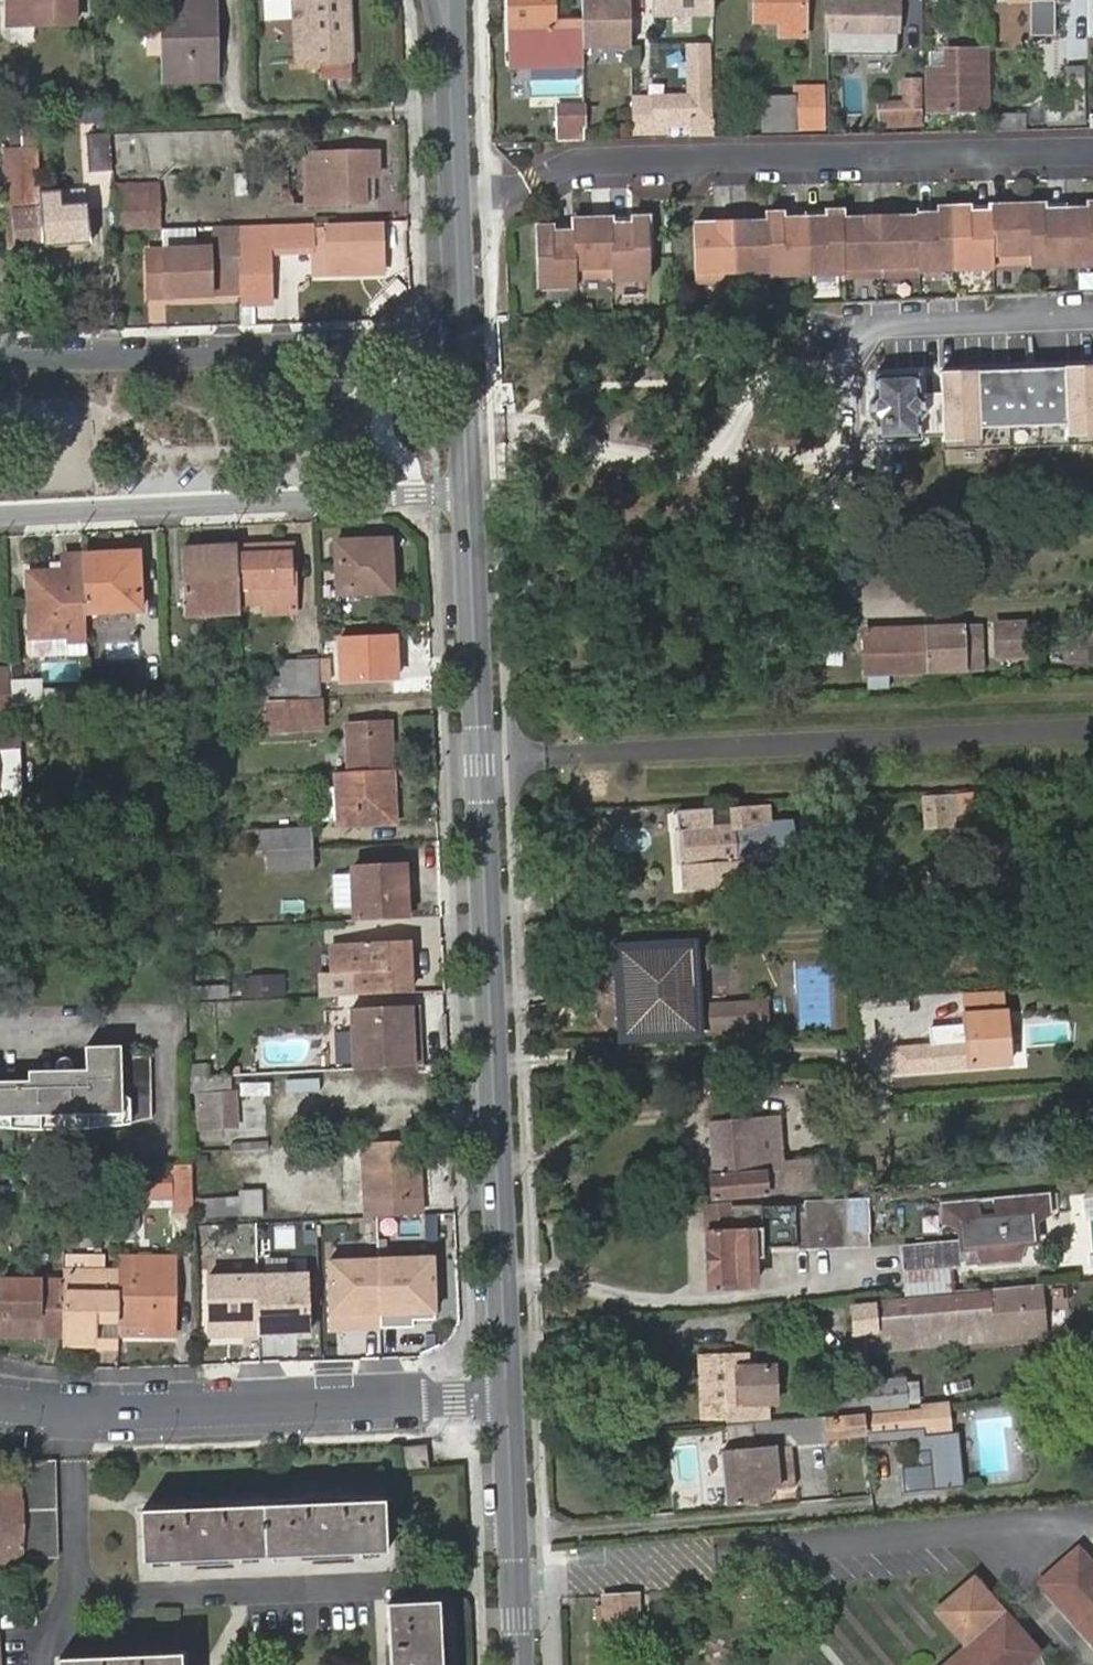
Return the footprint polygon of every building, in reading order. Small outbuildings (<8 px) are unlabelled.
[(13,20),(76,17),(75,0),(11,0),(13,20)] [(163,13),(173,14),(173,54),(163,54),(163,78),(215,78),(215,0),(163,0),(163,13)] [(348,60),(348,0),(290,0),(291,61),(317,61),(348,60)] [(509,69),(580,68),(579,50),(579,22),(552,23),(551,0),(509,0),(509,69)] [(579,50),(623,51),(625,0),(579,0),(579,22),(579,50)] [(648,19),(710,18),(709,0),(648,0),(648,19)] [(755,36),(805,35),(804,0),(754,0),(755,36)] [(825,28),(873,29),(873,43),(896,43),(895,0),(824,0),(825,28)] [(1084,38),(1092,38),(1092,0),(1084,0),(1084,38)] [(1026,41),(1027,12),(1002,11),(1001,40),(1026,41)] [(173,14),(163,13),(163,54),(173,54),(173,14)] [(629,105),(629,125),(687,126),(688,118),(706,118),(705,47),(687,48),(687,96),(664,95),(664,105),(652,105),(629,105)] [(874,109),(873,126),(916,126),(916,54),(901,54),(901,110),(874,109)] [(348,76),(348,60),(317,61),(318,77),(348,76)] [(925,86),(925,115),(983,115),(982,86),(969,86),(969,78),(946,77),(946,85),(925,86)] [(531,78),(531,91),(576,93),(577,80),(531,78)] [(803,89),(804,130),(820,130),(820,89),(803,89)] [(664,105),(664,95),(652,96),(652,105),(664,105)] [(104,115),(103,101),(78,103),(79,117),(104,115)] [(553,140),(582,139),(581,138),(581,104),(553,104),(553,140)] [(118,166),(118,129),(97,130),(97,168),(118,166)] [(48,140),(13,141),(13,238),(49,238),(49,199),(49,185),(48,140)] [(305,152),(306,201),(362,201),(361,173),(377,173),(378,150),(305,152)] [(49,238),(57,238),(98,238),(96,198),(71,198),(70,184),(49,185),(49,199),(49,238)] [(119,190),(120,225),(148,225),(148,190),(119,190)] [(1065,214),(1067,271),(1092,270),(1092,207),(1086,207),(1086,213),(1065,214)] [(1044,208),(1028,209),(1030,266),(1030,271),(1067,271),(1065,214),(1043,214),(1044,208)] [(990,210),(990,216),(992,268),(1030,266),(1028,209),(990,210)] [(916,218),(917,221),(918,275),(955,274),(952,211),(937,212),(937,218),(916,218)] [(969,211),(952,211),(955,274),(991,273),(992,268),(990,216),(969,217),(969,211)] [(823,221),(802,222),(803,279),(842,277),(840,223),(840,215),(823,216),(823,221)] [(764,218),(765,226),(767,280),(803,279),(802,222),(780,223),(781,217),(764,218)] [(630,228),(608,229),(610,280),(610,285),(647,284),(645,221),(630,222),(630,228)] [(917,221),(878,222),(880,280),(918,279),(918,275),(917,221)] [(878,222),(840,223),(842,277),(842,281),(880,280),(878,222)] [(608,223),(568,224),(569,229),(569,236),(571,282),(610,280),(608,229),(608,223)] [(197,225),(165,224),(165,246),(198,245),(197,225)] [(241,224),(222,224),(223,247),(224,272),(243,272),(241,224)] [(318,226),(242,226),(244,292),(244,301),(274,300),(272,245),(316,245),(316,270),(383,270),(382,227),(332,227),(318,226)] [(765,226),(728,227),(730,285),(767,283),(767,280),(765,226)] [(728,227),(691,228),(693,286),(730,285),(728,227)] [(532,231),(534,293),(571,293),(571,282),(569,236),(548,236),(548,230),(532,231)] [(152,246),(153,294),(214,293),(214,245),(198,245),(165,246),(152,246)] [(243,272),(214,273),(214,293),(244,292),(243,272)] [(870,405),(870,423),(877,428),(878,446),(920,443),(919,425),(926,420),(925,404),(917,398),(917,379),(875,381),(876,400),(870,405)] [(333,543),(336,594),(389,591),(387,540),(333,543)] [(288,544),(235,547),(238,605),(292,602),(288,544)] [(238,605),(235,547),(181,550),(185,617),(239,614),(238,605)] [(135,553),(81,556),(85,614),(139,610),(135,553)] [(85,614),(81,556),(63,558),(63,574),(27,577),(31,638),(67,637),(68,645),(87,642),(85,614)] [(1000,624),(1002,651),(1034,649),(1031,622),(1000,624)] [(973,626),(876,632),(878,671),(899,670),(991,665),(989,634),(973,635),(973,626)] [(989,626),(973,626),(973,635),(989,634),(989,626)] [(339,641),(341,683),(394,680),(391,637),(339,641)] [(320,700),(318,665),(299,666),(301,701),(320,700)] [(878,671),(879,679),(899,679),(899,670),(878,671)] [(65,687),(45,689),(47,707),(66,706),(65,687)] [(322,729),(320,700),(301,701),(285,702),(287,731),(322,729)] [(346,728),(348,773),(391,771),(388,726),(346,728)] [(20,798),(17,731),(0,732),(0,799),(20,798)] [(348,773),(337,774),(340,826),(394,823),(391,771),(348,773)] [(922,801),(924,829),(959,828),(956,799),(922,801)] [(766,812),(676,817),(677,833),(685,832),(687,866),(680,866),(681,892),(759,888),(758,863),(776,862),(776,860),(792,859),(791,826),(766,827),(766,812)] [(987,890),(1019,888),(1015,824),(983,825),(987,890)] [(266,829),(267,852),(311,850),(310,827),(266,829)] [(249,830),(251,853),(267,852),(266,829),(249,830)] [(677,833),(674,833),(676,867),(680,866),(687,866),(685,832),(677,833)] [(312,872),(311,850),(267,852),(268,875),(312,872)] [(351,870),(353,923),(405,920),(402,867),(351,870)] [(355,1000),(411,996),(409,974),(401,974),(401,962),(408,961),(406,943),(332,948),(334,979),(353,978),(355,1000)] [(708,976),(706,950),(689,951),(620,954),(624,1037),(756,1031),(755,1004),(692,1007),(691,977),(708,976)] [(409,974),(408,961),(401,962),(401,974),(409,974)] [(998,994),(968,996),(969,1013),(999,1011),(998,994)] [(767,1004),(755,1004),(756,1031),(768,1031),(767,1004)] [(415,1009),(350,1014),(353,1074),(413,1071),(412,1045),(418,1044),(415,1009)] [(930,1049),(894,1052),(895,1073),(995,1066),(991,1016),(967,1018),(968,1029),(929,1032),(930,1049)] [(93,1120),(94,1133),(95,1139),(130,1137),(130,1130),(139,1129),(160,1123),(157,1059),(129,1061),(128,1049),(92,1051),(92,1091),(0,1095),(0,1123),(93,1120)] [(357,1099),(420,1101),(421,1078),(358,1077),(357,1099)] [(236,1092),(235,1081),(224,1082),(225,1093),(236,1092)] [(225,1093),(224,1082),(210,1083),(211,1094),(225,1093)] [(210,1083),(196,1084),(197,1094),(211,1094),(210,1083)] [(206,1098),(208,1134),(233,1132),(231,1097),(206,1098)] [(3,1137),(40,1138),(65,1137),(94,1133),(93,1120),(0,1123),(0,1137),(3,1137)] [(762,1120),(752,1121),(755,1168),(816,1164),(815,1153),(765,1156),(762,1120)] [(755,1168),(752,1121),(707,1124),(711,1196),(816,1185),(816,1164),(755,1168)] [(418,1203),(415,1145),(360,1148),(363,1206),(418,1203)] [(172,1177),(142,1175),(141,1193),(175,1196),(175,1202),(193,1204),(197,1161),(173,1159),(172,1177)] [(1042,1214),(1041,1193),(932,1204),(934,1224),(951,1222),(964,1221),(964,1225),(962,1227),(961,1229),(961,1233),(962,1235),(963,1237),(966,1238),(966,1246),(972,1246),(975,1263),(1010,1260),(1010,1242),(1026,1241),(1025,1215),(1042,1214)] [(862,1245),(862,1198),(803,1199),(803,1202),(730,1205),(730,1201),(703,1203),(705,1291),(749,1288),(748,1257),(758,1257),(757,1247),(793,1247),(862,1245)] [(208,1207),(210,1229),(218,1228),(218,1223),(254,1221),(251,1203),(208,1207)] [(418,1203),(363,1206),(364,1220),(418,1217),(418,1203)] [(953,1247),(966,1246),(966,1238),(963,1237),(962,1235),(961,1233),(961,1229),(962,1227),(964,1225),(964,1221),(951,1222),(953,1247)] [(894,1247),(896,1271),(897,1271),(942,1267),(950,1266),(948,1242),(894,1247)] [(127,1316),(127,1321),(157,1320),(159,1332),(181,1332),(179,1255),(125,1257),(125,1268),(127,1316)] [(439,1258),(327,1259),(328,1331),(380,1331),(380,1316),(439,1315),(439,1258)] [(897,1271),(899,1294),(944,1289),(942,1267),(897,1271)] [(101,1317),(127,1316),(125,1268),(69,1270),(69,1278),(70,1337),(70,1339),(102,1338),(101,1317)] [(314,1272),(206,1277),(209,1336),(264,1334),(264,1340),(317,1337),(314,1272)] [(47,1338),(70,1337),(69,1278),(5,1280),(6,1333),(47,1333),(47,1338)] [(848,1309),(853,1354),(990,1340),(1041,1336),(1036,1284),(985,1288),(986,1294),(848,1309)] [(127,1321),(127,1333),(159,1332),(157,1320),(127,1321)] [(70,1339),(70,1347),(101,1347),(102,1338),(70,1339)] [(737,1353),(707,1355),(707,1370),(711,1371),(711,1405),(708,1405),(709,1420),(739,1418),(739,1404),(770,1401),(770,1367),(738,1368),(737,1353)] [(707,1370),(707,1355),(696,1355),(697,1421),(709,1420),(708,1405),(711,1405),(711,1371),(707,1370)] [(904,1378),(837,1384),(840,1411),(906,1405),(904,1378)] [(950,1431),(948,1402),(919,1404),(919,1410),(921,1427),(926,1426),(927,1433),(950,1431)] [(861,1415),(863,1432),(921,1427),(919,1410),(861,1415)] [(861,1415),(824,1417),(826,1433),(863,1432),(861,1415)] [(823,1417),(728,1425),(730,1451),(721,1452),(725,1503),(764,1500),(763,1485),(793,1483),(791,1461),(774,1462),(772,1448),(827,1444),(826,1433),(824,1417),(823,1417)] [(921,1427),(863,1432),(864,1444),(914,1439),(915,1452),(928,1451),(932,1491),(964,1488),(959,1430),(950,1431),(927,1433),(926,1426),(921,1427)] [(427,1467),(425,1447),(403,1447),(405,1469),(427,1467)] [(48,1459),(31,1459),(32,1483),(36,1556),(51,1555),(48,1459)] [(32,1483),(0,1484),(0,1557),(36,1556),(32,1483)] [(135,1513),(138,1564),(380,1551),(377,1500),(135,1513)] [(1039,1587),(1092,1647),(1092,1569),(1078,1552),(1039,1587)] [(622,1627),(620,1594),(602,1596),(602,1603),(591,1604),(593,1616),(603,1615),(604,1628),(622,1627)] [(640,1625),(638,1594),(620,1594),(622,1627),(640,1625)] [(390,1664),(440,1664),(435,1601),(386,1603),(390,1664)] [(951,1664),(1029,1664),(1041,1655),(1008,1616),(951,1664)] [(56,1664),(181,1664),(180,1656),(56,1660),(56,1664)]
